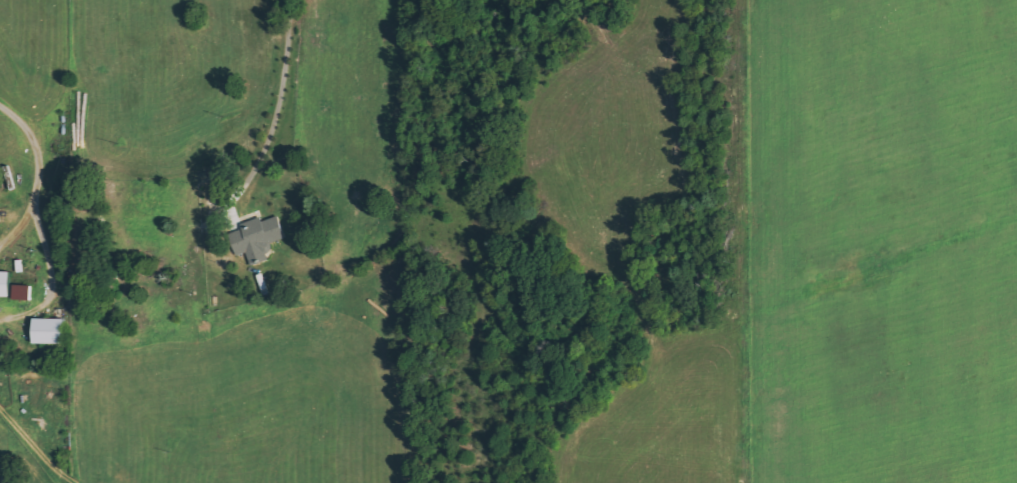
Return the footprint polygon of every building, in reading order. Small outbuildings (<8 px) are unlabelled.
[(286,238),(279,216),(262,221),(261,218),(240,224),(242,230),(230,234),(237,256),(247,253),(251,265),(272,259),(267,244),(286,238)] [(10,298),(10,272),(0,272),(0,297),(10,298)] [(14,300),(31,301),(32,286),(14,285),(14,300)] [(33,344),(64,345),(65,319),(33,319),(33,344)]
